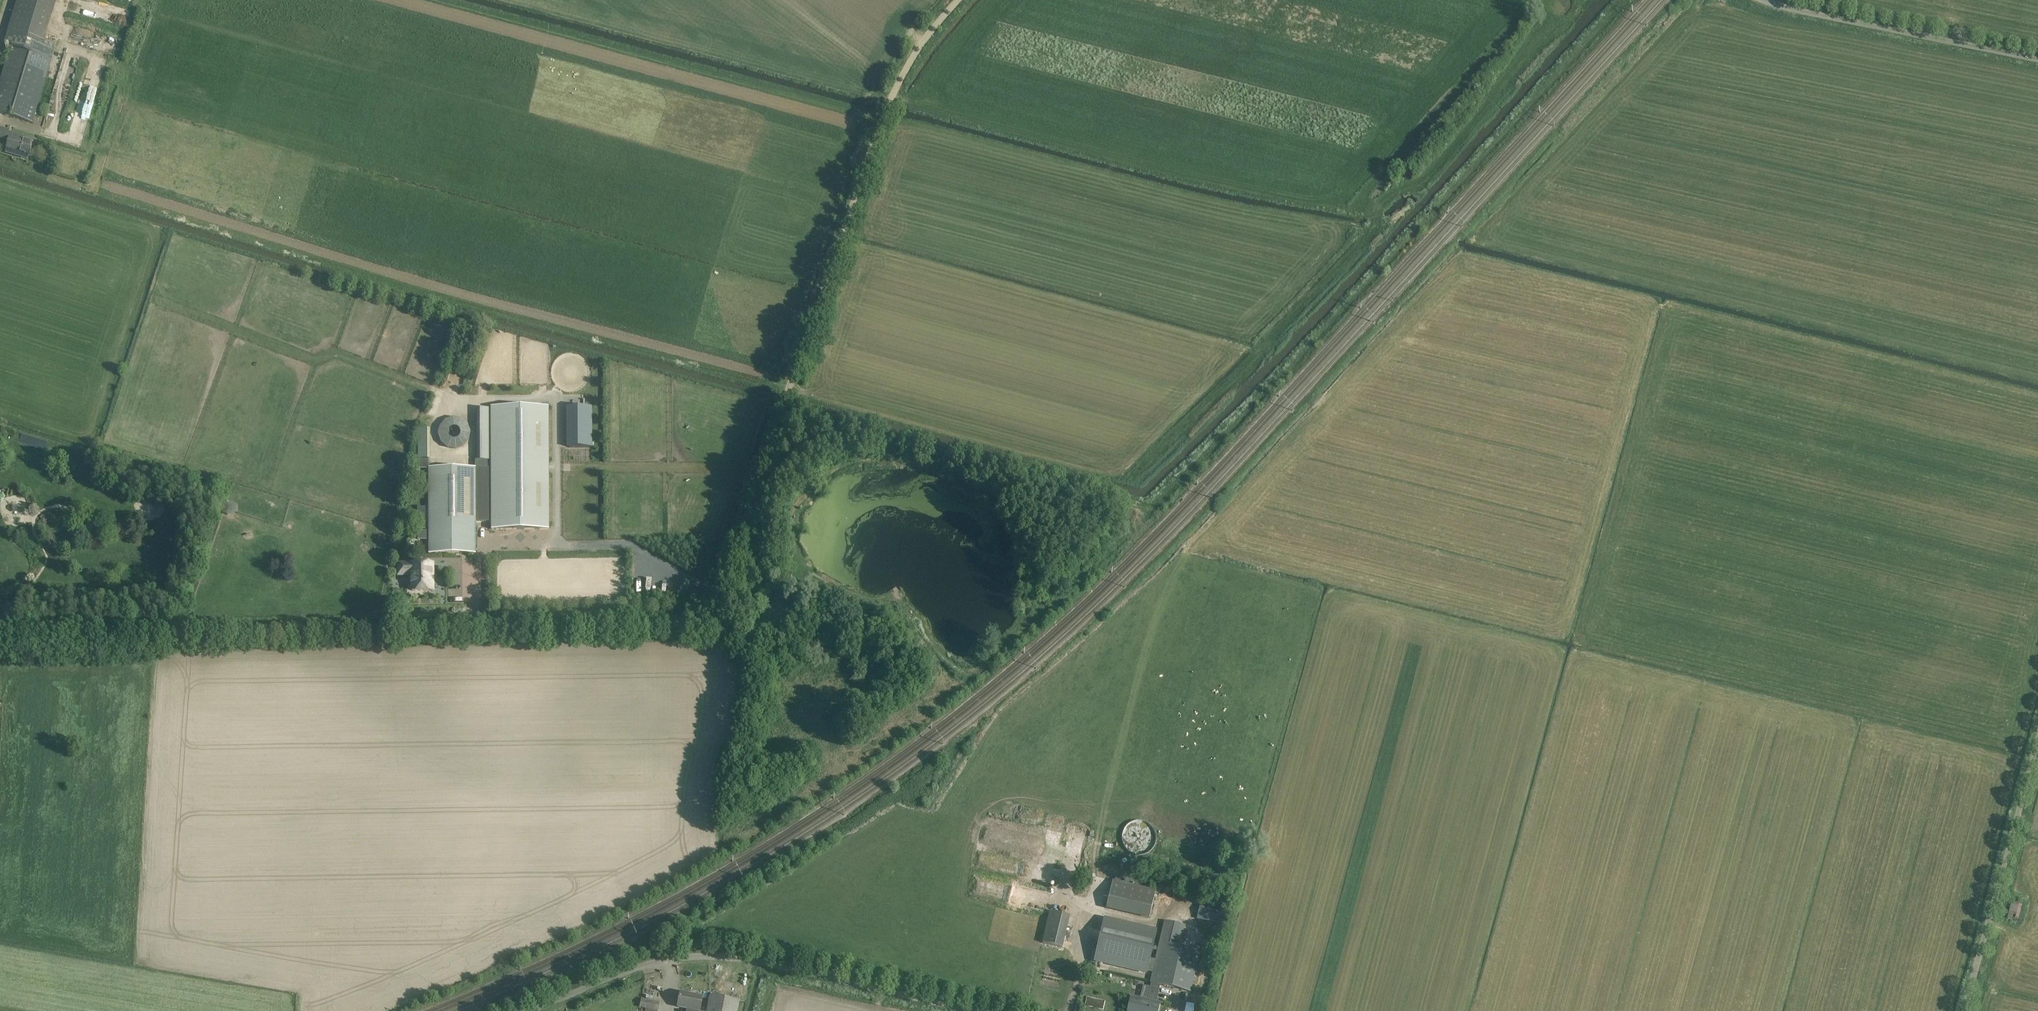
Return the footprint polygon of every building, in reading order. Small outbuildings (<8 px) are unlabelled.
[(13,39),(0,83),(0,113),(32,122),(54,51),(13,39)] [(74,117),(90,122),(107,62),(99,60),(96,72),(85,69),(78,93),(81,94),(74,117)] [(5,144),(2,153),(28,161),(34,140),(10,132),(10,130),(0,127),(0,143),(5,144)] [(592,406),(569,407),(569,448),(592,447),(592,406)] [(429,468),(429,553),(476,553),(476,538),(476,522),(492,522),(492,530),(549,530),(549,408),(491,408),(491,409),(478,409),(478,461),(476,461),(476,468),(429,468)] [(443,416),(437,443),(465,449),(471,422),(443,416)] [(428,427),(417,428),(418,467),(429,467),(428,427)] [(155,502),(156,495),(147,493),(145,500),(155,502)] [(222,512),(234,515),(236,503),(224,501),(222,512)] [(417,507),(417,529),(426,529),(426,507),(417,507)] [(429,568),(429,564),(410,564),(410,575),(412,575),(412,591),(430,591),(430,577),(433,577),(433,568),(429,568)] [(1133,818),(1120,843),(1145,855),(1157,830),(1133,818)] [(1155,890),(1113,880),(1106,909),(1148,919),(1155,890)] [(2024,900),(2013,897),(2007,918),(2018,921),(2024,900)] [(1225,908),(1200,903),(1196,919),(1222,924),(1225,908)] [(1147,971),(1148,967),(1153,969),(1150,983),(1151,983),(1147,1000),(1131,996),(1127,1010),(1158,1010),(1160,1003),(1156,1002),(1159,989),(1158,989),(1159,985),(1190,992),(1195,971),(1155,962),(1156,959),(1150,958),(1156,932),(1103,919),(1100,933),(1046,920),(1038,957),(1092,970),(1094,959),(1147,971)] [(681,993),(678,1007),(687,1009),(686,1010),(700,1010),(703,997),(681,993)] [(739,1001),(710,995),(707,1010),(738,1010),(739,1001)] [(641,998),(639,1008),(646,1009),(645,1010),(658,1010),(660,1002),(641,998)]
